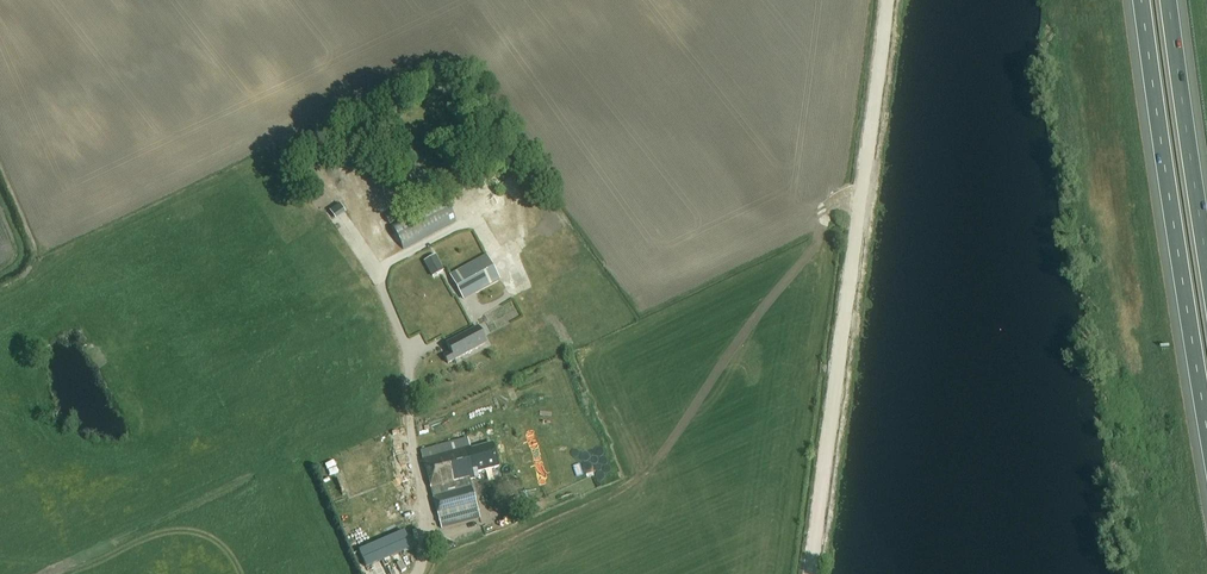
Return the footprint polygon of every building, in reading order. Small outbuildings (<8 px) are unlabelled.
[(403,247),(455,219),(444,198),(392,226),(403,247)] [(340,218),(349,211),(343,202),(333,209),(340,218)] [(390,225),(402,218),(397,209),(385,216),(390,225)] [(550,235),(566,226),(558,213),(543,221),(550,235)] [(487,255),(450,276),(464,301),(500,280),(487,255)] [(435,256),(424,262),(433,276),(443,270),(435,256)] [(448,364),(487,344),(478,327),(446,344),(452,352),(444,356),(448,364)] [(478,473),(499,467),(493,444),(471,450),(468,439),(421,452),(442,529),(480,519),(470,480),(475,479),(475,480),(479,478),(478,473)] [(338,499),(346,496),(338,471),(330,474),(338,499)] [(519,496),(508,501),(510,507),(522,503),(519,496)] [(359,551),(366,568),(412,548),(404,532),(359,551)]
